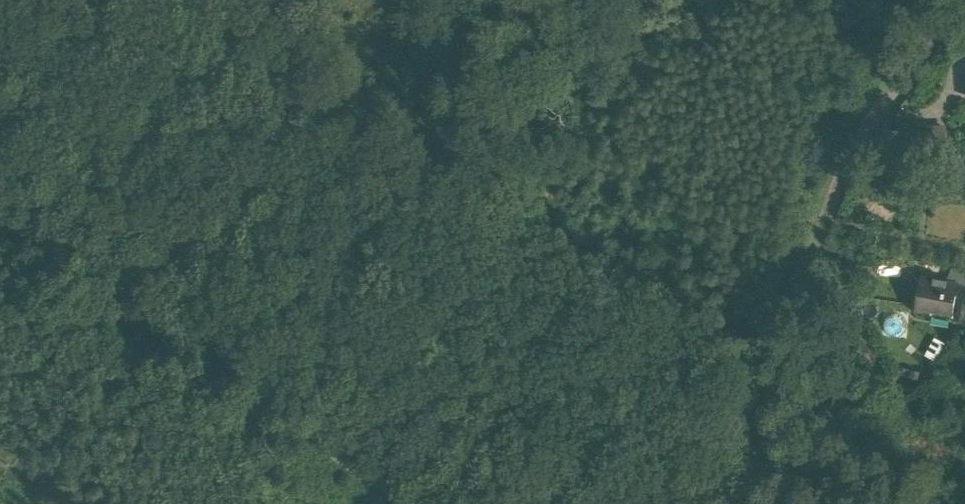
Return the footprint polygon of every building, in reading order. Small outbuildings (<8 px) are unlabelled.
[(952,158),(948,172),(964,177),(964,162),(952,158)] [(953,270),(950,283),(958,285),(957,286),(964,287),(964,273),(953,270)] [(946,282),(934,280),(922,278),(915,314),(932,317),(932,313),(951,317),(957,286),(958,285),(950,283),(950,284),(946,283),(946,282)] [(887,310),(887,334),(908,335),(908,310),(887,310)]
